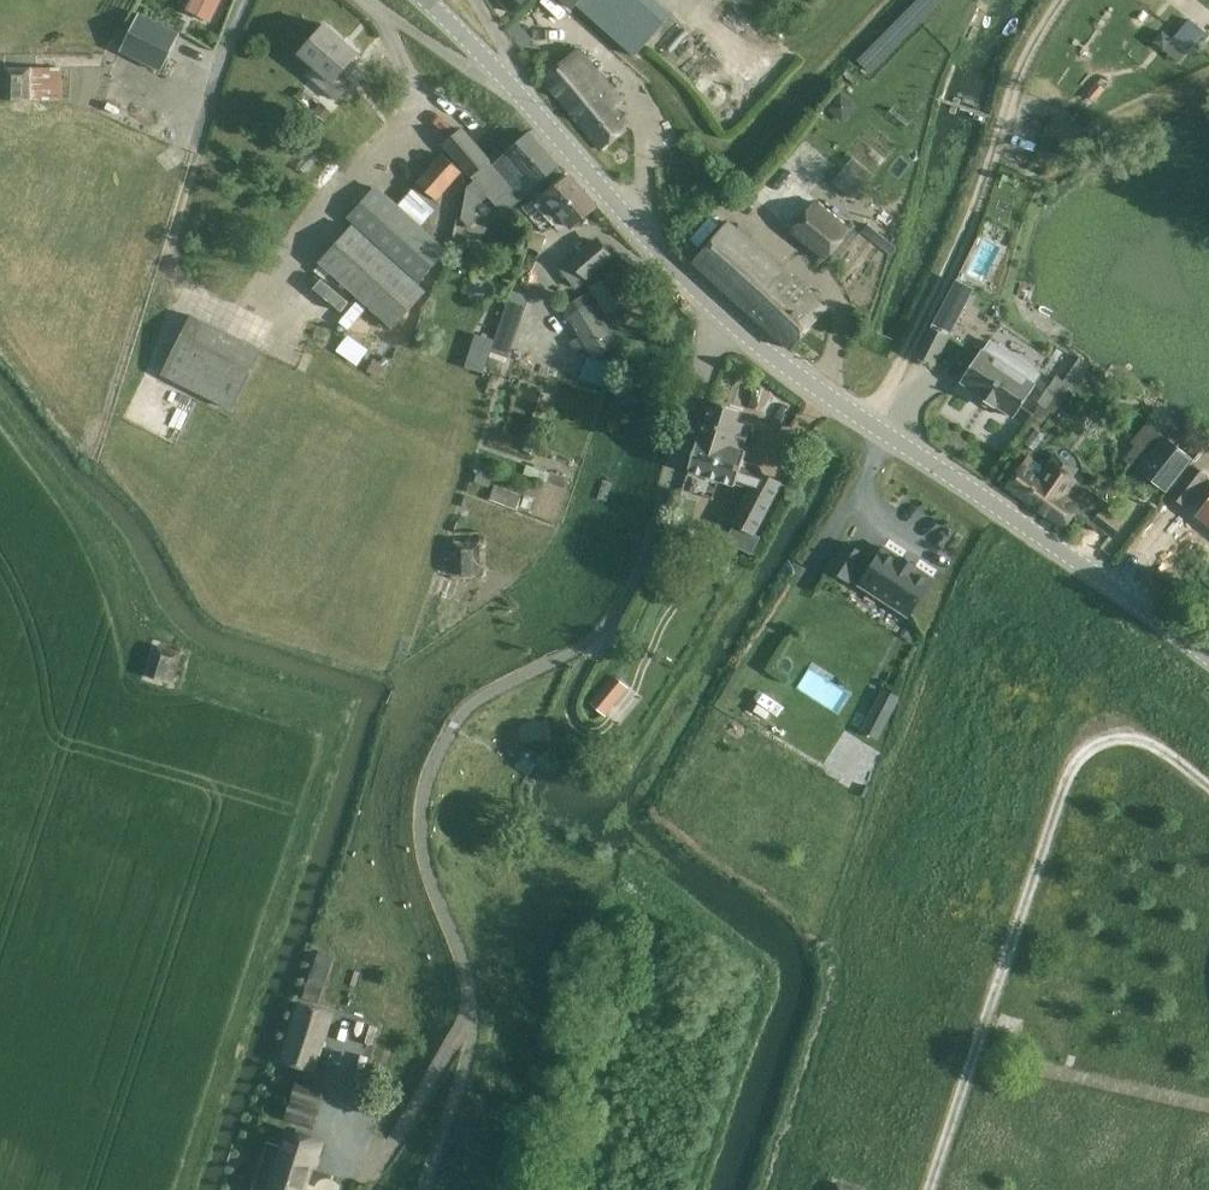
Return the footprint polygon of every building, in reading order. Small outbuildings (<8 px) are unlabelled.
[(186,10),(208,22),(220,0),(191,0),(186,10)] [(512,13),(525,0),(499,0),(512,13)] [(572,11),(576,6),(634,58),(669,19),(647,0),(560,0),(572,11)] [(140,13),(121,52),(162,73),(181,34),(140,13)] [(326,25),(310,43),(300,54),(313,65),(306,73),(337,100),(352,84),(341,74),(358,53),(326,25)] [(577,50),(552,70),(542,79),(601,150),(625,129),(606,107),(617,98),(577,50)] [(4,68),(4,100),(60,100),(61,70),(4,68)] [(1096,83),(1084,95),(1093,103),(1105,90),(1096,83)] [(322,102),(313,112),(326,124),(334,113),(322,102)] [(489,196),(489,197),(504,214),(558,166),(529,134),(494,165),(462,129),(444,146),(475,181),(467,187),(461,219),(470,228),(479,220),(476,216),(476,207),(489,196)] [(309,152),(297,167),(308,175),(320,160),(309,152)] [(376,187),(347,217),(354,224),(319,262),(391,330),(428,291),(420,285),(450,253),(421,227),(441,205),(438,202),(463,172),(443,155),(399,207),(376,187)] [(531,199),(522,207),(545,233),(554,225),(559,231),(569,223),(573,228),(579,222),(595,208),(597,206),(570,176),(537,205),(531,199)] [(685,203),(678,210),(687,218),(693,211),(685,203)] [(814,204),(791,232),(824,260),(847,231),(814,204)] [(727,224),(693,263),(792,349),(826,310),(727,224)] [(532,231),(527,247),(541,252),(547,236),(532,231)] [(587,279),(613,257),(603,245),(595,241),(563,269),(578,287),(587,279)] [(512,291),(491,352),(509,358),(530,297),(512,291)] [(588,295),(586,296),(563,310),(580,338),(571,343),(577,352),(585,346),(593,358),(617,343),(615,340),(588,296),(588,295)] [(263,351),(192,315),(162,375),(234,413),(263,351)] [(932,327),(917,356),(934,364),(948,336),(932,327)] [(476,334),(472,348),(490,354),(494,340),(485,337),(476,334)] [(984,349),(961,382),(1013,417),(1036,384),(1035,383),(1041,374),(991,340),(984,349)] [(1118,381),(1115,393),(1129,397),(1132,385),(1118,381)] [(737,422),(740,410),(713,401),(701,437),(699,436),(688,471),(749,490),(757,475),(741,470),(746,452),(742,450),(749,426),(737,422)] [(1040,404),(1031,417),(1042,424),(1051,411),(1040,404)] [(1035,429),(1024,443),(1034,450),(1045,436),(1035,429)] [(1138,471),(1167,493),(1194,459),(1166,436),(1138,471)] [(1022,467),(1008,487),(1064,527),(1072,515),(1078,519),(1079,518),(1095,529),(1098,524),(1107,511),(1112,505),(1108,502),(1090,490),(1087,494),(1085,497),(1078,492),(1080,489),(1083,485),(1084,483),(1076,477),(1080,469),(1055,453),(1047,465),(1045,468),(1029,457),(1022,467)] [(1169,491),(1181,502),(1186,506),(1208,479),(1191,464),(1169,491)] [(733,523),(755,535),(781,483),(759,472),(757,475),(749,490),(733,523)] [(1096,472),(1088,482),(1099,491),(1107,480),(1096,472)] [(614,483),(605,481),(599,500),(608,502),(614,483)] [(1200,516),(1208,523),(1208,504),(1200,516)] [(1098,524),(1108,533),(1119,521),(1107,511),(1098,524)] [(699,512),(687,533),(712,545),(723,525),(699,512)] [(455,541),(455,574),(482,574),(482,541),(455,541)] [(829,570),(849,583),(866,556),(846,543),(829,570)] [(884,545),(858,584),(909,618),(935,579),(884,545)] [(160,642),(145,684),(172,694),(187,652),(160,642)] [(590,701),(588,702),(605,716),(616,703),(603,692),(600,689),(590,701)] [(868,717),(861,731),(878,740),(885,726),(868,717)] [(1066,979),(1061,992),(1080,999),(1085,985),(1066,979)] [(301,1004),(283,1061),(313,1071),(331,1014),(301,1004)] [(1070,1042),(1066,1055),(1079,1059),(1083,1047),(1070,1042)] [(298,1084),(287,1117),(313,1125),(324,1092),(298,1084)] [(310,1167),(314,1168),(322,1142),(294,1133),(285,1161),(279,1158),(269,1189),(303,1189),(310,1167)]
